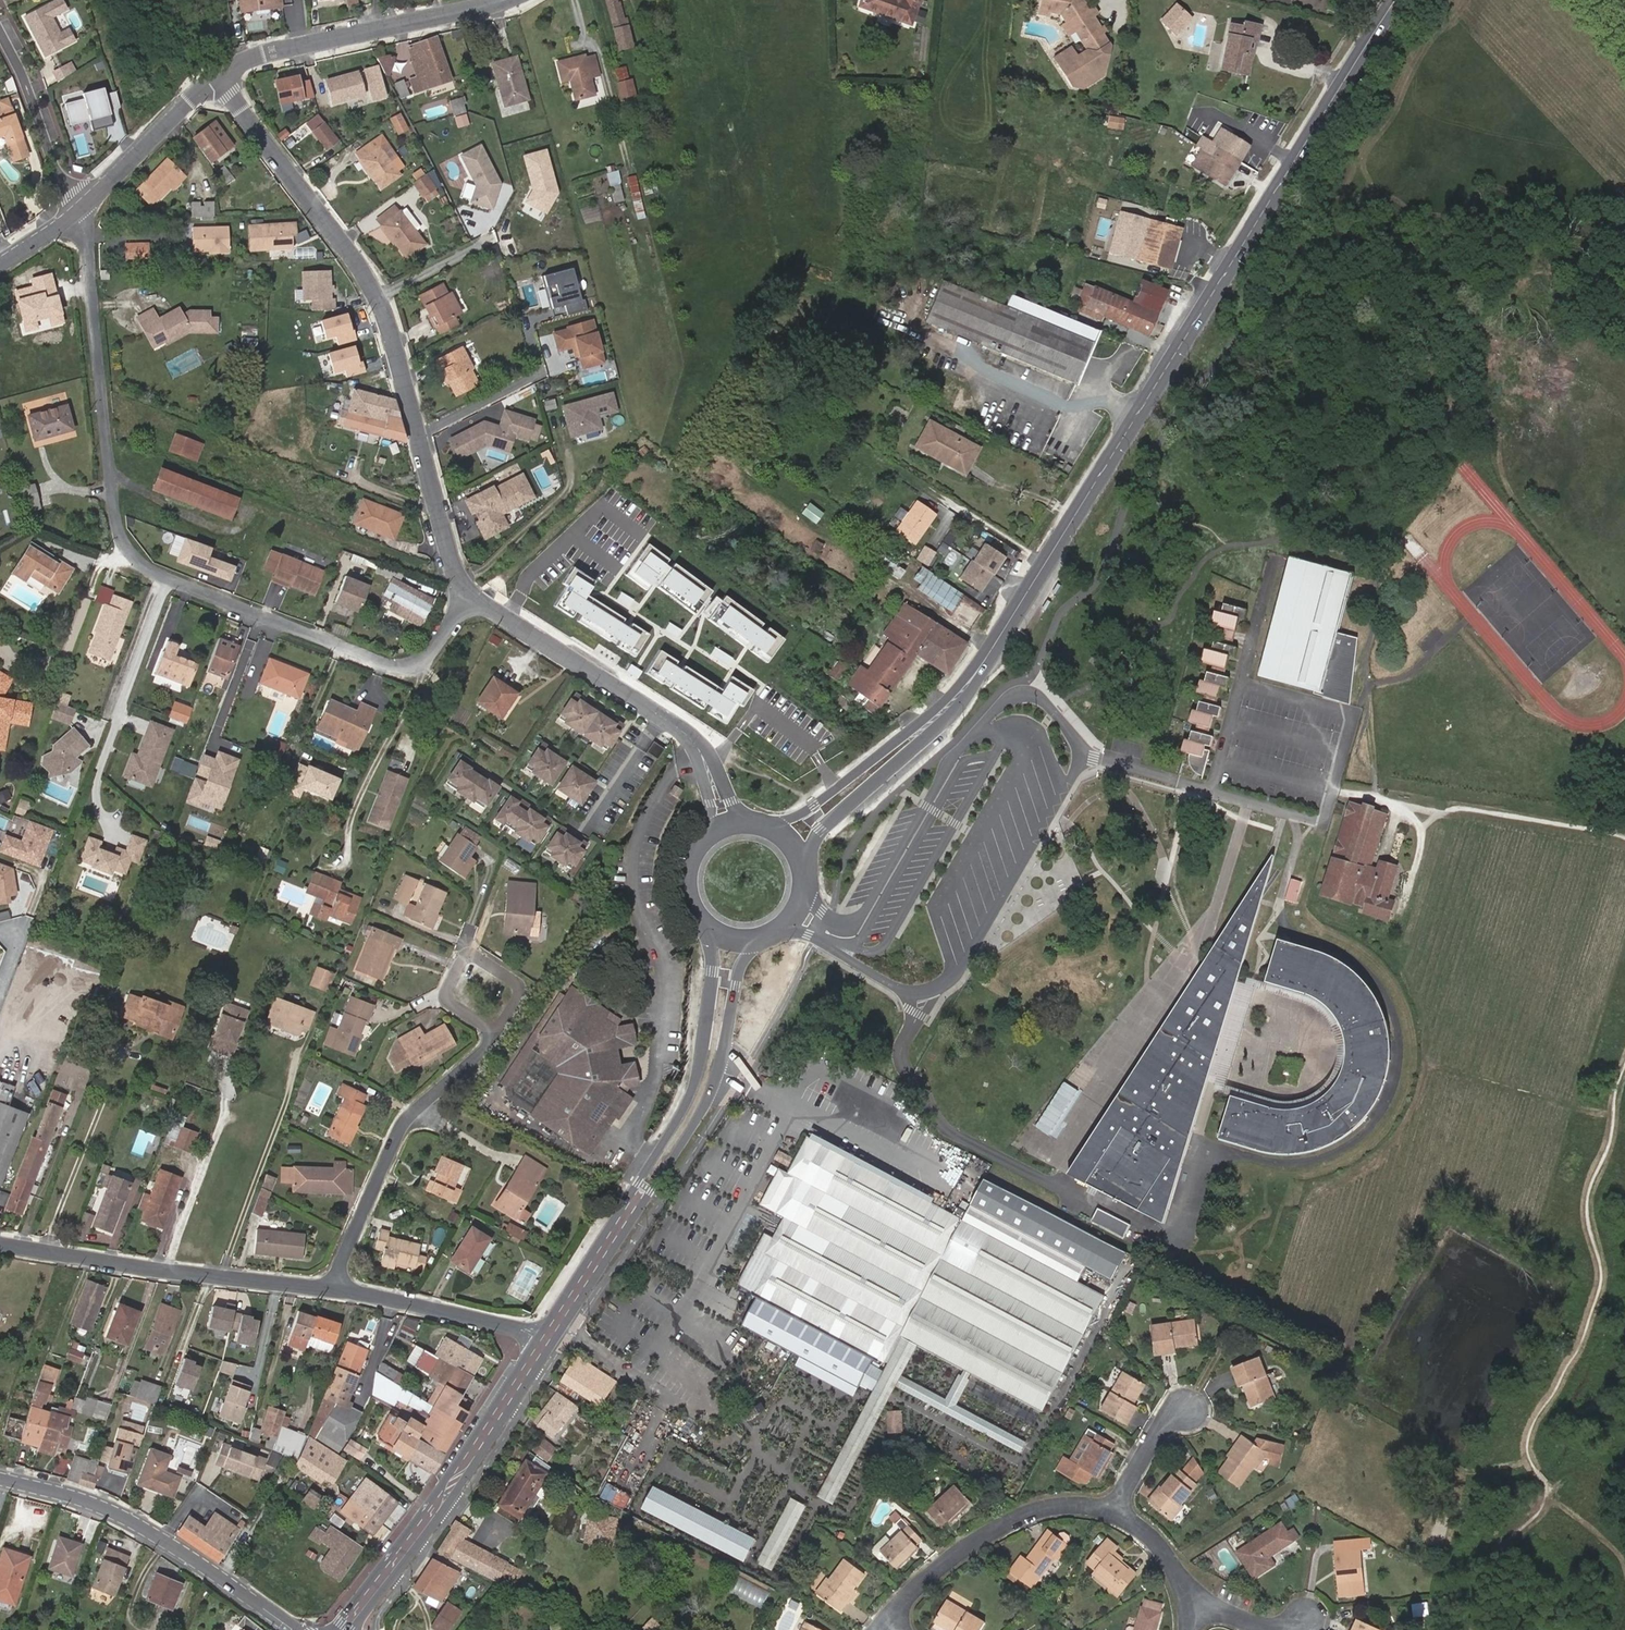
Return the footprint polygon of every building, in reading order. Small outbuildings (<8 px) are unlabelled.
[(282,6),(282,0),(240,0),(242,11),(282,6)] [(626,18),(624,19),(619,0),(609,0),(619,49),(632,46),(626,18)] [(865,0),(863,8),(915,25),(923,0),(865,0)] [(1101,44),(1108,39),(1101,30),(1104,27),(1100,21),(1099,23),(1093,14),(1089,14),(1086,9),(1087,5),(1083,0),(1039,0),(1036,12),(1048,14),(1049,10),(1059,12),(1064,19),(1064,20),(1067,18),(1074,29),(1086,47),(1089,52),(1101,44)] [(1089,14),(1093,14),(1097,11),(1091,2),(1087,5),(1086,9),(1089,14)] [(55,39),(51,32),(48,31),(44,23),(62,14),(56,3),(20,22),(28,38),(31,37),(35,45),(33,47),(40,61),(59,51),(54,42),(55,40),(55,39)] [(1175,33),(1190,17),(1176,4),(1161,20),(1175,33)] [(1067,34),(1074,29),(1067,18),(1064,20),(1064,19),(1059,22),(1067,34)] [(1249,40),(1257,41),(1260,25),(1243,21),(1242,26),(1230,24),(1221,68),(1233,71),(1234,66),(1248,69),(1251,53),(1247,53),(1249,40)] [(70,46),(64,34),(55,39),(55,40),(54,42),(59,51),(70,46)] [(450,79),(435,36),(408,46),(413,60),(418,77),(411,79),(415,92),(450,79)] [(1233,71),(1250,74),(1257,41),(1249,40),(1247,53),(1251,53),(1248,69),(1234,66),(1233,71)] [(1053,56),(1059,65),(1066,61),(1068,62),(1069,58),(1077,53),(1070,44),(1053,56)] [(1108,54),(1101,44),(1089,52),(1096,62),(1108,54)] [(1066,61),(1059,65),(1062,71),(1068,72),(1071,65),(1080,58),(1077,53),(1069,58),(1068,62),(1066,61)] [(575,81),(572,81),(576,98),(596,93),(591,76),(600,73),(596,54),(587,57),(586,54),(559,61),(563,80),(571,78),(574,78),(575,81)] [(389,73),(395,57),(391,55),(378,58),(385,72),(389,73)] [(529,99),(517,57),(494,64),(506,106),(529,99)] [(57,78),(78,70),(74,60),(53,68),(57,78)] [(377,67),(366,70),(372,95),(383,93),(377,67)] [(618,86),(620,95),(632,93),(626,68),(616,70),(620,85),(618,86)] [(358,71),(327,80),(333,103),(364,94),(358,71)] [(310,77),(298,79),(297,73),(270,78),(275,102),(314,95),(310,77)] [(401,96),(409,94),(405,79),(397,81),(401,96)] [(120,108),(116,92),(105,95),(103,90),(82,95),(84,100),(65,104),(71,125),(89,121),(91,132),(112,126),(108,111),(120,108)] [(453,101),(458,116),(469,112),(467,104),(469,104),(466,96),(453,101)] [(12,110),(0,113),(0,140),(5,138),(14,164),(28,159),(12,110)] [(392,115),(398,133),(409,129),(403,111),(392,115)] [(1109,125),(1124,127),(1125,116),(1110,115),(1109,125)] [(320,117),(311,124),(308,126),(313,132),(327,149),(338,140),(320,117)] [(216,121),(199,133),(206,142),(216,156),(233,144),(216,121)] [(1218,147),(1240,162),(1249,147),(1221,128),(1211,143),(1207,140),(1202,148),(1213,155),(1218,147)] [(384,136),(368,146),(373,153),(362,161),(367,169),(366,169),(371,177),(373,175),(375,178),(382,189),(402,177),(392,162),(384,149),(390,145),(384,136)] [(216,156),(206,142),(200,146),(210,160),(216,156)] [(482,143),(460,154),(477,186),(472,203),(495,210),(503,182),(482,143)] [(398,158),(390,145),(384,149),(392,162),(398,158)] [(373,153),(368,146),(358,153),(362,161),(373,153)] [(1225,185),(1240,162),(1218,147),(1213,155),(1202,148),(1192,164),(1225,185)] [(163,161),(161,159),(137,184),(150,196),(155,190),(158,193),(169,180),(181,169),(168,156),(163,161)] [(181,169),(169,180),(172,183),(183,171),(181,169)] [(1152,184),(1159,173),(1154,170),(1147,181),(1152,184)] [(1172,182),(1159,173),(1152,184),(1165,192),(1172,182)] [(434,190),(425,177),(413,185),(422,199),(434,190)] [(190,213),(213,213),(212,201),(203,202),(204,205),(200,206),(199,202),(190,202),(190,213)] [(382,229),(400,215),(394,208),(376,221),(382,229)] [(415,246),(422,242),(414,233),(419,229),(407,214),(402,218),(400,215),(382,229),(387,236),(386,237),(392,244),(395,243),(397,245),(405,256),(417,250),(415,246)] [(1175,238),(1178,229),(1149,221),(1139,261),(1172,269),(1180,241),(1175,238)] [(251,251),(270,250),(270,247),(292,246),(292,236),(296,236),(296,223),(250,226),(251,251)] [(217,251),(217,253),(229,252),(228,226),(192,227),(193,251),(209,251),(217,251)] [(425,246),(422,242),(415,246),(417,250),(405,256),(408,260),(425,246)] [(494,246),(486,250),(490,257),(497,252),(494,246)] [(127,260),(145,259),(144,247),(127,247),(127,260)] [(572,269),(541,277),(544,288),(546,288),(552,310),(565,306),(568,317),(588,311),(585,300),(581,301),(572,269)] [(110,280),(109,270),(101,271),(101,281),(110,280)] [(331,271),(301,270),(300,299),(309,299),(309,310),(335,311),(336,300),(330,300),(331,271)] [(1074,384),(1096,333),(1006,301),(1004,306),(942,279),(924,320),(1074,384)] [(1167,291),(1142,281),(1133,301),(1159,312),(1167,291)] [(1087,308),(1095,287),(1087,283),(1077,304),(1087,308)] [(439,335),(458,324),(453,316),(461,312),(450,293),(447,295),(441,285),(419,297),(425,308),(428,306),(433,314),(429,316),(428,317),(433,328),(435,327),(439,335)] [(1158,314),(1095,287),(1087,308),(1077,304),(1075,310),(1102,321),(1104,315),(1149,334),(1158,314)] [(1006,301),(1096,333),(1097,331),(1009,294),(1006,301)] [(425,308),(429,316),(433,314),(428,306),(425,308)] [(218,332),(218,316),(211,316),(211,310),(190,310),(184,314),(180,307),(178,308),(176,309),(175,310),(177,312),(176,313),(174,314),(173,315),(171,312),(159,319),(154,309),(138,319),(145,332),(151,341),(154,339),(156,338),(159,336),(164,338),(166,337),(167,336),(168,335),(170,338),(173,336),(177,334),(181,332),(186,328),(189,327),(191,330),(201,330),(201,331),(201,332),(218,332)] [(346,311),(319,319),(325,339),(336,336),(339,344),(355,339),(346,311)] [(569,330),(555,334),(559,351),(574,346),(577,358),(581,356),(584,368),(605,362),(593,321),(569,328),(569,330)] [(168,345),(190,332),(201,332),(201,331),(201,330),(191,330),(189,327),(186,328),(181,332),(177,334),(173,336),(170,338),(168,335),(167,336),(166,337),(164,338),(159,336),(156,338),(154,339),(151,341),(155,348),(166,342),(168,345)] [(354,345),(327,353),(333,373),(344,369),(347,378),(363,373),(354,345)] [(471,371),(473,370),(462,347),(433,363),(439,374),(441,373),(444,371),(450,382),(457,397),(479,385),(471,371)] [(447,384),(450,382),(444,371),(441,373),(447,384)] [(407,443),(394,399),(354,388),(351,400),(349,400),(346,410),(344,410),(341,423),(346,425),(346,426),(407,443)] [(564,405),(572,436),(601,428),(598,416),(618,410),(614,392),(564,405)] [(73,428),(66,405),(28,416),(35,439),(73,428)] [(509,451),(514,435),(528,439),(534,420),(506,411),(501,427),(485,422),(478,426),(479,428),(475,430),(473,428),(452,440),(459,453),(476,444),(483,446),(487,444),(509,451)] [(977,446),(928,420),(914,445),(964,471),(977,446)] [(192,455),(198,440),(179,432),(173,447),(192,455)] [(204,442),(198,440),(192,455),(198,457),(204,442)] [(461,458),(483,446),(476,444),(459,453),(461,458)] [(7,461),(0,462),(0,465),(4,478),(12,476),(7,461)] [(237,497),(162,468),(154,486),(229,516),(237,497)] [(505,518),(503,513),(535,496),(524,474),(496,488),(494,486),(468,500),(475,513),(478,512),(482,509),(486,517),(481,519),(479,521),(487,537),(501,530),(497,522),(505,518)] [(19,488),(24,505),(38,500),(33,484),(19,488)] [(377,527),(375,530),(396,538),(405,515),(368,500),(360,520),(371,524),(377,527)] [(934,514),(915,501),(902,522),(921,534),(934,514)] [(823,514),(809,504),(801,514),(816,524),(823,514)] [(486,517),(482,509),(478,512),(481,519),(486,517)] [(510,526),(505,518),(497,522),(501,530),(510,526)] [(178,555),(185,537),(174,532),(167,551),(178,555)] [(231,566),(205,556),(209,546),(185,537),(178,555),(176,559),(227,579),(231,566)] [(903,572),(911,560),(878,537),(865,555),(898,578),(903,572)] [(717,590),(656,542),(633,572),(655,590),(664,579),(702,609),(717,590)] [(44,582),(56,591),(57,591),(72,570),(65,566),(43,550),(40,554),(36,551),(38,547),(31,543),(12,571),(24,579),(28,574),(43,584),(44,582)] [(918,558),(930,565),(937,551),(925,544),(918,558)] [(966,590),(985,602),(1013,561),(994,549),(966,590)] [(273,573),(272,576),(288,583),(288,585),(312,596),(322,573),(271,551),(263,568),(273,573)] [(1337,636),(1353,575),(1291,559),(1260,675),(1322,692),(1323,688),(1337,636)] [(405,574),(380,564),(377,572),(395,579),(388,594),(398,599),(394,608),(423,623),(434,601),(401,584),(405,574)] [(920,585),(929,571),(924,567),(915,581),(914,581),(920,585)] [(954,588),(929,571),(920,585),(918,588),(942,605),(954,588)] [(357,611),(370,585),(347,573),(334,600),(357,611)] [(580,573),(558,606),(637,658),(650,637),(591,598),(600,586),(580,573)] [(288,583),(272,576),(270,580),(286,587),(288,585),(288,583)] [(110,602),(115,588),(103,583),(97,597),(107,601),(110,602)] [(942,609),(971,629),(984,610),(954,588),(942,605),(944,607),(942,609)] [(113,652),(134,598),(116,592),(112,602),(110,602),(107,601),(91,644),(92,649),(108,655),(113,652)] [(788,640),(730,598),(714,620),(771,662),(788,640)] [(934,665),(953,635),(927,618),(906,604),(898,616),(929,638),(917,653),(934,665)] [(1222,626),(1235,630),(1238,618),(1243,620),(1246,610),(1223,604),(1221,613),(1214,611),(1211,623),(1222,626)] [(929,638),(898,616),(889,627),(896,632),(905,639),(901,643),(893,637),(887,645),(880,640),(859,670),(874,681),(889,692),(917,653),(929,638)] [(1222,626),(1220,634),(1233,638),(1235,630),(1222,626)] [(896,632),(893,637),(901,643),(905,639),(896,632)] [(10,642),(12,636),(5,633),(2,639),(10,642)] [(1220,634),(1217,642),(1231,646),(1233,638),(1220,634)] [(947,674),(967,643),(953,635),(934,665),(947,674)] [(1349,694),(1355,641),(1337,636),(1323,688),(1349,694)] [(227,678),(240,645),(221,638),(208,671),(227,678)] [(1200,661),(1211,664),(1225,668),(1228,656),(1234,657),(1236,647),(1231,646),(1217,642),(1213,641),(1211,650),(1204,649),(1200,661)] [(154,675),(169,681),(178,658),(175,657),(178,648),(168,643),(165,652),(164,652),(154,675)] [(724,689),(665,652),(651,674),(730,724),(752,690),(731,677),(724,689)] [(178,658),(169,681),(189,688),(198,666),(178,658)] [(309,675),(271,659),(261,684),(300,699),(300,698),(303,699),(305,695),(302,693),(309,675)] [(832,672),(830,671),(828,673),(838,680),(847,667),(840,662),(832,672)] [(1211,664),(1210,669),(1223,673),(1225,668),(1211,664)] [(874,681),(859,670),(848,685),(868,699),(866,701),(877,710),(888,694),(872,683),(874,681)] [(1223,676),(1209,672),(1207,671),(1204,681),(1200,679),(1196,692),(1204,694),(1217,697),(1220,686),(1226,688),(1229,678),(1223,676)] [(26,703),(6,699),(4,696),(12,680),(0,674),(0,738),(5,739),(9,721),(10,718),(23,720),(26,703)] [(515,691),(495,678),(479,703),(499,716),(515,691)] [(889,692),(874,681),(872,683),(888,694),(889,692)] [(1348,702),(1349,694),(1323,688),(1322,692),(1321,694),(1348,702)] [(571,724),(585,702),(581,700),(584,695),(575,690),(558,715),(571,724)] [(1217,697),(1204,694),(1201,702),(1215,706),(1217,697)] [(57,699),(51,716),(69,722),(75,706),(57,699)] [(877,710),(866,701),(863,706),(874,714),(877,710)] [(1189,721),(1197,723),(1210,727),(1213,715),(1218,717),(1221,707),(1215,706),(1201,702),(1199,701),(1196,711),(1192,710),(1189,721)] [(594,708),(585,702),(571,724),(582,731),(596,711),(593,709),(594,708)] [(26,725),(30,704),(26,703),(23,720),(10,718),(9,721),(26,725)] [(350,743),(348,748),(357,752),(375,712),(362,706),(358,716),(356,720),(348,716),(350,712),(331,703),(319,728),(350,743)] [(175,705),(170,719),(188,725),(193,711),(175,705)] [(598,713),(596,711),(582,731),(594,738),(607,717),(599,712),(598,713)] [(612,720),(607,717),(594,738),(607,747),(623,721),(615,715),(612,720)] [(133,780),(154,724),(153,723),(140,757),(139,762),(133,760),(127,777),(133,780)] [(1197,723),(1194,732),(1208,735),(1210,727),(1197,723)] [(174,731),(154,724),(133,780),(154,787),(174,731)] [(75,758),(89,746),(74,728),(54,745),(52,753),(49,771),(49,773),(59,776),(60,776),(65,772),(69,773),(76,767),(73,763),(75,759),(75,758)] [(1208,735),(1194,732),(1191,731),(1189,740),(1184,739),(1181,751),(1191,754),(1202,757),(1204,749),(1205,744),(1210,746),(1213,737),(1208,735)] [(275,738),(270,750),(282,755),(287,742),(275,738)] [(657,758),(665,746),(654,738),(646,751),(657,758)] [(539,774),(553,752),(549,749),(552,745),(543,739),(526,765),(539,774)] [(244,760),(209,746),(188,797),(223,811),(244,760)] [(1202,757),(1191,754),(1191,755),(1191,756),(1191,757),(1191,758),(1191,759),(1191,760),(1192,761),(1192,762),(1192,763),(1192,764),(1193,765),(1193,766),(1193,767),(1193,768),(1196,770),(1199,774),(1202,776),(1209,751),(1204,749),(1202,757)] [(561,757),(553,752),(539,774),(551,781),(564,761),(561,759),(561,757)] [(49,771),(52,753),(45,753),(42,767),(49,771)] [(176,756),(172,769),(194,775),(197,762),(176,756)] [(470,766),(460,760),(446,782),(465,794),(479,774),(469,768),(470,766)] [(331,798),(340,778),(322,770),(317,768),(308,764),(307,766),(300,763),(288,791),(299,795),(303,787),(331,798)] [(569,793),(583,772),(575,766),(575,768),(571,766),(558,786),(569,793)] [(382,794),(393,769),(390,768),(380,793),(382,794)] [(389,827),(409,776),(393,769),(382,794),(380,793),(370,819),(389,827)] [(591,777),(583,772),(569,793),(581,801),(594,780),(591,778),(591,777)] [(488,780),(479,774),(465,794),(485,807),(499,785),(489,779),(488,780)] [(677,794),(682,786),(675,782),(670,790),(677,794)] [(510,826),(527,800),(518,794),(516,799),(511,795),(497,817),(510,826)] [(473,799),(469,804),(478,812),(483,807),(473,799)] [(535,805),(527,800),(510,826),(523,834),(537,812),(532,809),(535,805)] [(1350,806),(1323,894),(1369,907),(1367,912),(1389,918),(1394,902),(1388,900),(1398,868),(1382,863),(1379,872),(1370,869),(1385,816),(1350,806)] [(541,815),(537,812),(523,834),(536,843),(553,817),(544,811),(541,815)] [(54,829),(31,820),(23,841),(7,834),(1,850),(40,865),(54,829)] [(479,843),(477,842),(483,833),(467,822),(461,831),(459,829),(451,842),(443,854),(440,857),(460,870),(479,843)] [(559,858),(573,836),(569,833),(571,829),(563,824),(546,849),(559,858)] [(102,842),(89,836),(79,861),(92,865),(91,867),(111,875),(113,870),(115,863),(128,868),(130,861),(138,864),(147,841),(132,835),(126,851),(116,847),(115,851),(114,854),(105,851),(106,848),(100,846),(102,842)] [(578,839),(573,836),(559,858),(572,867),(589,841),(581,835),(578,839)] [(0,861),(0,900),(7,899),(7,891),(15,891),(13,866),(0,861)] [(125,875),(128,868),(115,863),(113,870),(125,875)] [(1257,881),(1216,945),(1244,963),(1262,905),(1257,901),(1258,900),(1266,888),(1273,866),(1268,863),(1257,881)] [(398,895),(410,900),(420,876),(408,871),(398,895)] [(332,879),(323,875),(315,895),(324,899),(326,894),(334,898),(330,908),(322,905),(317,916),(327,919),(329,914),(351,923),(362,898),(352,894),(348,902),(345,900),(346,897),(337,894),(339,889),(342,882),(332,879)] [(514,891),(509,929),(531,932),(534,909),(537,882),(511,879),(510,890),(514,891)] [(427,880),(417,903),(411,915),(432,924),(447,888),(427,880)] [(348,902),(352,894),(339,889),(337,894),(346,897),(345,900),(348,902)] [(505,929),(509,929),(514,891),(510,890),(505,929)] [(359,966),(380,975),(393,943),(399,945),(403,935),(375,924),(359,966)] [(1389,1076),(1390,1069),(1390,1067),(1391,1059),(1391,1050),(1391,1044),(1390,1036),(1389,1031),(1387,1022),(1386,1023),(1384,1015),(1382,1011),(1379,1005),(1380,1004),(1380,1003),(1378,1003),(1373,995),(1367,987),(1369,986),(1368,985),(1367,986),(1360,979),(1353,973),(1354,971),(1353,970),(1352,972),(1349,970),(1344,967),(1339,964),(1336,962),(1337,960),(1336,960),(1335,961),(1326,957),(1318,954),(1318,952),(1316,951),(1316,953),(1299,948),(1299,946),(1297,945),(1296,947),(1281,943),(1282,940),(1280,940),(1273,963),(1283,966),(1276,987),(1284,989),(1285,988),(1307,994),(1313,996),(1320,1000),(1325,1003),(1330,1007),(1332,1010),(1336,1015),(1339,1020),(1341,1023),(1340,1024),(1342,1029),(1343,1032),(1344,1035),(1345,1035),(1348,1046),(1348,1050),(1348,1054),(1347,1060),(1345,1069),(1343,1075),(1338,1084),(1335,1089),(1330,1095),(1325,1099),(1324,1098),(1319,1101),(1315,1104),(1315,1105),(1308,1109),(1304,1110),(1298,1111),(1292,1112),(1284,1112),(1278,1111),(1250,1103),(1251,1102),(1241,1099),(1235,1120),(1226,1117),(1219,1139),(1221,1139),(1221,1138),(1239,1144),(1238,1146),(1239,1146),(1240,1144),(1258,1150),(1257,1151),(1258,1152),(1259,1150),(1276,1153),(1276,1154),(1276,1155),(1278,1155),(1278,1154),(1283,1154),(1288,1154),(1292,1154),(1298,1154),(1298,1155),(1299,1155),(1299,1154),(1309,1152),(1315,1151),(1316,1152),(1317,1151),(1317,1150),(1323,1148),(1326,1147),(1334,1143),(1335,1144),(1337,1143),(1336,1142),(1352,1132),(1353,1133),(1362,1125),(1367,1119),(1373,1111),(1378,1103),(1381,1098),(1383,1092),(1385,1088),(1387,1082),(1389,1076)] [(1208,958),(1205,962),(1237,983),(1238,982),(1244,963),(1216,945),(1208,958)] [(1211,968),(1077,1178),(1106,1193),(1113,1182),(1120,1187),(1113,1197),(1140,1212),(1145,1203),(1148,1205),(1143,1213),(1157,1221),(1162,1214),(1167,1217),(1183,1165),(1174,1160),(1178,1152),(1186,1156),(1208,1081),(1221,1037),(1228,1014),(1237,983),(1205,962),(1204,963),(1211,968)] [(334,969),(321,963),(314,981),(327,987),(334,969)] [(1075,1177),(1077,1178),(1211,968),(1204,963),(1199,971),(1176,1007),(1086,1147),(1088,1149),(1091,1150),(1081,1164),(1079,1163),(1077,1161),(1068,1173),(1075,1177)] [(1266,984),(1276,987),(1283,966),(1273,963),(1266,984)] [(1246,985),(1237,983),(1228,1014),(1221,1037),(1208,1081),(1218,1084),(1216,1090),(1225,1092),(1227,1086),(1240,1043),(1247,1018),(1256,990),(1258,982),(1248,979),(1246,985)] [(1311,999),(1258,982),(1256,990),(1307,1006),(1309,1007),(1312,1008),(1316,1011),(1319,1013),(1323,1016),(1327,1021),(1331,1026),(1334,1032),(1336,1039),(1337,1042),(1338,1047),(1338,1054),(1338,1059),(1337,1063),(1336,1068),(1334,1073),(1331,1079),(1325,1085),(1323,1088),(1319,1091),(1314,1094),(1305,1099),(1303,1099),(1298,1101),(1293,1102),(1290,1102),(1286,1101),(1264,1098),(1227,1086),(1225,1092),(1280,1108),(1288,1109),(1293,1109),(1300,1108),(1309,1105),(1317,1101),(1321,1098),(1326,1094),(1332,1088),(1336,1084),(1339,1079),(1340,1076),(1341,1073),(1343,1068),(1344,1064),(1345,1059),(1345,1052),(1345,1045),(1344,1038),(1342,1031),(1340,1027),(1338,1023),(1335,1018),(1331,1013),(1328,1010),(1323,1007),(1318,1003),(1311,999)] [(624,1078),(621,1063),(618,1047),(624,1045),(620,1025),(608,1017),(612,1010),(575,986),(541,1037),(544,1055),(556,1067),(559,1080),(536,1113),(595,1153),(618,1119),(616,1118),(619,1114),(624,1116),(638,1096),(630,1090),(634,1084),(624,1078)] [(375,1003),(354,994),(334,1044),(356,1053),(363,1036),(360,1034),(366,1019),(369,1020),(375,1003)] [(302,1027),(304,1023),(310,1007),(282,996),(272,1019),(281,1023),(283,1019),(302,1027)] [(152,1030),(162,1005),(143,998),(142,1001),(131,997),(123,1016),(137,1021),(136,1024),(152,1030)] [(169,1004),(168,1007),(167,1010),(180,1015),(182,1009),(169,1004)] [(221,1037),(216,1051),(231,1057),(236,1043),(235,1042),(239,1030),(242,1024),(244,1025),(249,1012),(227,1004),(215,1035),(221,1037)] [(168,1007),(162,1005),(152,1030),(154,1031),(155,1028),(159,1029),(158,1032),(172,1037),(180,1015),(167,1010),(168,1007)] [(310,1026),(317,1010),(310,1007),(304,1023),(310,1026)] [(283,1019),(281,1023),(300,1031),(302,1027),(283,1019)] [(420,1026),(400,1037),(404,1044),(394,1050),(391,1057),(398,1071),(409,1065),(411,1055),(416,1051),(422,1061),(456,1042),(445,1022),(425,1034),(420,1026)] [(620,1025),(624,1045),(638,1041),(634,1022),(620,1025)] [(216,1051),(221,1037),(215,1035),(209,1048),(216,1051)] [(404,1044),(400,1037),(398,1039),(394,1050),(404,1044)] [(98,1062),(103,1049),(91,1044),(86,1057),(98,1062)] [(415,1064),(422,1061),(416,1051),(411,1055),(415,1064)] [(638,1060),(621,1063),(624,1078),(634,1084),(642,1083),(638,1060)] [(1077,1091),(1063,1082),(1035,1126),(1048,1136),(1077,1091)] [(346,1103),(364,1111),(368,1102),(363,1100),(358,1097),(359,1097),(362,1089),(349,1083),(345,1091),(350,1094),(346,1103)] [(63,1107),(68,1094),(54,1089),(49,1102),(63,1107)] [(358,1097),(363,1100),(367,1092),(362,1089),(359,1097),(358,1097)] [(28,1112),(4,1103),(6,1096),(0,1093),(0,1183),(28,1112)] [(1232,1097),(1226,1117),(1235,1120),(1241,1099),(1232,1097)] [(35,1137),(49,1143),(63,1107),(49,1102),(35,1137)] [(357,1121),(359,1122),(364,1111),(346,1103),(332,1133),(348,1140),(357,1121)] [(362,1123),(359,1122),(357,1121),(348,1140),(353,1142),(362,1123)] [(198,1133),(183,1127),(176,1145),(191,1150),(198,1133)] [(18,1175),(34,1181),(49,1143),(35,1137),(33,1136),(18,1175)] [(801,1319),(886,1364),(887,1362),(890,1363),(905,1336),(921,1345),(965,1369),(974,1373),(1044,1411),(1106,1297),(1081,1283),(1089,1266),(1115,1281),(1131,1252),(987,1181),(965,1221),(809,1136),(789,1173),(780,1168),(761,1204),(785,1217),(774,1238),(765,1233),(738,1285),(785,1310),(780,1320),(796,1329),(801,1319)] [(1086,1147),(1077,1161),(1079,1163),(1081,1164),(1091,1150),(1088,1149),(1086,1147)] [(1183,1165),(1186,1156),(1178,1152),(1174,1160),(1183,1165)] [(437,1181),(433,1191),(458,1203),(464,1189),(455,1184),(464,1163),(443,1154),(436,1170),(441,1172),(437,1181)] [(529,1155),(523,1164),(544,1177),(549,1168),(529,1155)] [(337,1165),(298,1162),(297,1178),(296,1187),(315,1188),(315,1184),(346,1185),(348,1165),(348,1160),(338,1159),(337,1165)] [(297,1178),(298,1162),(285,1162),(285,1163),(284,1177),(297,1178)] [(523,1164),(512,1183),(515,1185),(501,1206),(517,1217),(544,1177),(523,1164)] [(355,1190),(357,1166),(348,1165),(346,1185),(315,1184),(315,1188),(355,1190)] [(139,1204),(138,1206),(146,1209),(143,1219),(162,1226),(174,1195),(171,1194),(173,1188),(176,1190),(181,1177),(161,1169),(151,1195),(144,1192),(139,1204)] [(129,1185),(97,1173),(93,1184),(107,1190),(94,1224),(111,1231),(129,1185)] [(21,1215),(34,1181),(18,1175),(5,1210),(21,1215)] [(429,1189),(433,1191),(437,1181),(433,1179),(429,1189)] [(1113,1182),(1106,1193),(1113,1197),(1120,1187),(1113,1182)] [(515,1185),(512,1183),(497,1204),(501,1206),(515,1185)] [(272,1189),(263,1184),(253,1210),(262,1214),(272,1189)] [(87,1221),(93,1206),(85,1203),(80,1219),(87,1221)] [(1140,1212),(1143,1213),(1148,1205),(1145,1203),(1140,1212)] [(1165,1225),(1167,1217),(1162,1214),(1157,1221),(1161,1223),(1165,1225)] [(413,1222),(404,1219),(403,1224),(412,1227),(413,1222)] [(525,1239),(529,1230),(510,1220),(505,1229),(525,1239)] [(304,1232),(257,1228),(255,1251),(303,1255),(304,1232)] [(399,1264),(400,1258),(401,1255),(404,1256),(404,1259),(420,1264),(426,1242),(393,1233),(393,1230),(384,1228),(380,1244),(389,1246),(385,1260),(399,1264)] [(492,1238),(476,1228),(456,1261),(472,1271),(492,1238)] [(90,1328),(105,1286),(88,1280),(72,1321),(90,1328)] [(118,1303),(107,1335),(128,1342),(139,1311),(118,1303)] [(156,1345),(155,1350),(163,1353),(179,1310),(162,1304),(147,1341),(156,1345)] [(236,1310),(215,1306),(211,1328),(231,1332),(236,1310)] [(292,1330),(309,1335),(310,1334),(315,1318),(307,1316),(308,1313),(299,1310),(292,1330)] [(400,1331),(413,1336),(420,1320),(406,1315),(400,1331)] [(260,1319),(243,1316),(238,1344),(254,1347),(260,1319)] [(339,1324),(316,1316),(315,1318),(310,1334),(332,1341),(339,1324)] [(1200,1344),(1196,1321),(1153,1326),(1157,1354),(1176,1352),(1176,1348),(1200,1344)] [(462,1333),(458,1340),(467,1346),(472,1339),(462,1333)] [(128,1342),(107,1335),(106,1336),(127,1343),(128,1342)] [(890,1363),(819,1496),(835,1505),(900,1382),(1024,1449),(1029,1440),(958,1402),(974,1373),(965,1369),(949,1397),(905,1374),(921,1345),(905,1336),(890,1363)] [(437,1354),(473,1375),(483,1358),(447,1338),(437,1354)] [(68,1355),(81,1361),(88,1345),(75,1340),(68,1355)] [(146,1346),(155,1350),(156,1345),(147,1341),(146,1346)] [(338,1450),(361,1411),(346,1401),(359,1371),(358,1371),(369,1345),(360,1341),(357,1343),(356,1346),(347,1342),(310,1434),(338,1450)] [(406,1362),(415,1367),(426,1347),(417,1343),(406,1362)] [(415,1367),(425,1374),(437,1354),(426,1347),(415,1367)] [(457,1402),(473,1375),(437,1354),(425,1374),(439,1383),(427,1403),(461,1422),(468,1409),(457,1402)] [(588,1396),(604,1373),(581,1357),(566,1381),(588,1396)] [(1253,1406),(1275,1397),(1260,1357),(1233,1368),(1240,1386),(1244,1385),(1253,1406)] [(202,1366),(185,1360),(177,1385),(194,1391),(202,1366)] [(391,1379),(396,1372),(382,1363),(378,1371),(391,1379)] [(432,1470),(461,1422),(427,1403),(377,1372),(374,1394),(395,1404),(399,1398),(422,1411),(423,1410),(429,1414),(423,1425),(416,1421),(409,1418),(406,1423),(398,1418),(394,1424),(385,1419),(377,1434),(379,1438),(432,1470)] [(615,1381),(604,1373),(588,1396),(600,1405),(615,1381)] [(1133,1404),(1145,1384),(1124,1373),(1103,1411),(1128,1424),(1138,1407),(1133,1404)] [(43,1382),(41,1382),(35,1401),(34,1404),(42,1407),(44,1400),(46,1398),(51,1385),(43,1382)] [(137,1398),(155,1404),(161,1388),(143,1382),(137,1398)] [(252,1393),(231,1385),(220,1416),(241,1423),(252,1393)] [(578,1406),(559,1393),(536,1422),(554,1436),(578,1406)] [(4,1434),(23,1440),(33,1409),(34,1404),(35,1401),(15,1395),(4,1434)] [(80,1402),(78,1407),(108,1416),(111,1404),(98,1400),(96,1404),(87,1401),(86,1403),(80,1402)] [(271,1439),(276,1441),(281,1426),(285,1411),(270,1407),(262,1432),(272,1435),(271,1439)] [(888,1431),(903,1431),(904,1409),(889,1408),(888,1431)] [(33,1409),(23,1440),(41,1445),(50,1413),(40,1411),(33,1409)] [(423,1410),(422,1411),(416,1421),(423,1425),(429,1414),(423,1410)] [(50,1413),(41,1445),(57,1451),(58,1444),(66,1446),(72,1430),(66,1428),(69,1418),(50,1412),(50,1413)] [(389,1413),(385,1419),(394,1424),(398,1418),(389,1413)] [(130,1472),(146,1425),(125,1418),(115,1447),(102,1443),(99,1459),(110,1463),(110,1465),(130,1472)] [(300,1451),(306,1435),(307,1434),(281,1426),(276,1441),(300,1451)] [(1114,1453),(1111,1451),(1115,1444),(1090,1430),(1088,1429),(1085,1435),(1086,1436),(1094,1441),(1079,1466),(1071,1461),(1070,1460),(1066,1467),(1067,1474),(1079,1481),(1087,1481),(1092,1474),(1099,1478),(1114,1453)] [(259,1434),(252,1431),(250,1439),(256,1442),(259,1434)] [(1257,1468),(1268,1453),(1273,1457),(1281,1459),(1285,1445),(1264,1440),(1262,1443),(1258,1440),(1255,1444),(1244,1435),(1236,1445),(1239,1447),(1231,1457),(1220,1472),(1240,1486),(1255,1466),(1257,1468)] [(1079,1466),(1094,1441),(1086,1436),(1071,1461),(1079,1466)] [(367,1448),(350,1437),(344,1449),(360,1460),(367,1448)] [(285,1453),(279,1464),(284,1467),(287,1462),(320,1481),(327,1470),(336,1454),(309,1439),(301,1459),(297,1458),(285,1453)] [(274,1449),(285,1453),(297,1458),(300,1451),(276,1441),(274,1449)] [(549,1458),(556,1450),(545,1441),(538,1449),(549,1458)] [(260,1478),(267,1458),(224,1442),(216,1462),(260,1478)] [(41,1445),(40,1449),(56,1454),(57,1451),(41,1445)] [(1231,1457),(1239,1447),(1236,1445),(1229,1455),(1231,1457)] [(150,1450),(137,1485),(147,1489),(148,1486),(152,1488),(154,1491),(173,1498),(180,1479),(164,1473),(170,1457),(150,1450)] [(336,1454),(327,1470),(336,1476),(343,1464),(346,1459),(336,1454)] [(1066,1467),(1070,1460),(1065,1457),(1058,1469),(1067,1474),(1066,1467)] [(1181,1505),(1198,1484),(1196,1482),(1204,1471),(1196,1457),(1183,1472),(1180,1469),(1168,1484),(1160,1493),(1157,1491),(1149,1500),(1173,1520),(1183,1507),(1181,1505)] [(1280,1465),(1281,1459),(1273,1457),(1272,1463),(1280,1465)] [(357,1466),(346,1459),(343,1464),(355,1470),(357,1466)] [(537,1492),(542,1484),(549,1473),(529,1461),(502,1505),(521,1516),(528,1506),(530,1507),(539,1493),(537,1492)] [(72,1480),(80,1483),(84,1473),(76,1470),(72,1480)] [(84,1473),(80,1483),(93,1487),(97,1478),(95,1477),(84,1473)] [(277,1476),(275,1475),(267,1488),(269,1490),(277,1476)] [(397,1502),(369,1479),(344,1511),(373,1533),(397,1502)] [(1160,1493),(1168,1484),(1165,1481),(1157,1491),(1160,1493)] [(550,1489),(542,1484),(537,1492),(539,1493),(546,1498),(550,1489)] [(744,1559),(756,1535),(652,1484),(640,1508),(744,1559)] [(951,1523),(972,1503),(956,1485),(935,1505),(928,1498),(922,1504),(943,1526),(949,1520),(951,1523)] [(607,1486),(603,1498),(629,1506),(633,1493),(607,1486)] [(325,1500),(312,1491),(305,1501),(318,1510),(325,1500)] [(775,1568),(806,1503),(790,1495),(758,1561),(775,1568)] [(336,1514),(323,1506),(319,1511),(332,1520),(336,1514)] [(190,1514),(177,1533),(218,1562),(229,1546),(227,1545),(239,1528),(215,1511),(205,1525),(190,1514)] [(920,1547),(917,1545),(923,1539),(902,1517),(903,1517),(897,1511),(891,1517),(904,1530),(888,1545),(882,1551),(898,1568),(920,1547)] [(587,1542),(613,1546),(614,1530),(618,1530),(619,1523),(616,1523),(616,1519),(591,1516),(587,1542)] [(362,1547),(321,1517),(316,1525),(337,1540),(332,1547),(320,1565),(340,1578),(362,1547)] [(455,1529),(441,1552),(458,1561),(479,1571),(480,1568),(482,1566),(456,1552),(465,1538),(466,1536),(468,1537),(472,1530),(460,1522),(458,1521),(453,1528),(455,1529)] [(1266,1559),(1270,1557),(1294,1541),(1283,1524),(1240,1552),(1256,1577),(1271,1567),(1266,1559)] [(337,1540),(316,1525),(306,1541),(316,1548),(322,1539),(332,1547),(337,1540)] [(1032,1587),(1055,1557),(1058,1559),(1069,1546),(1067,1545),(1071,1540),(1070,1536),(1066,1533),(1062,1533),(1058,1538),(1049,1531),(1039,1545),(1042,1547),(1030,1563),(1027,1560),(1022,1557),(1011,1572),(1032,1587)] [(491,1553),(465,1538),(456,1552),(482,1566),(491,1553)] [(1112,1554),(1114,1551),(1118,1547),(1109,1539),(1090,1564),(1098,1570),(1095,1574),(1120,1594),(1136,1573),(1121,1561),(1112,1554)] [(1343,1567),(1345,1580),(1362,1579),(1360,1548),(1370,1547),(1370,1541),(1337,1543),(1339,1567),(1343,1567)] [(49,1571),(71,1579),(82,1549),(59,1542),(49,1571)] [(1030,1563),(1042,1547),(1039,1545),(1027,1560),(1030,1563)] [(108,1549),(104,1558),(92,1586),(112,1596),(125,1567),(128,1558),(108,1549)] [(1123,1558),(1114,1551),(1112,1554),(1121,1561),(1123,1558)] [(14,1607),(29,1560),(4,1552),(0,1564),(0,1573),(2,1573),(0,1579),(0,1603),(14,1607)] [(480,1568),(479,1571),(504,1583),(513,1565),(491,1553),(482,1566),(480,1568)] [(1275,1565),(1270,1557),(1266,1559),(1271,1567),(1275,1565)] [(847,1598),(854,1589),(865,1574),(846,1559),(830,1580),(828,1578),(818,1591),(842,1610),(850,1600),(847,1598)] [(443,1602),(459,1574),(436,1561),(419,1588),(443,1602)] [(167,1583),(169,1578),(158,1573),(148,1598),(172,1608),(180,1589),(167,1583)] [(764,1606),(772,1589),(737,1573),(730,1590),(764,1606)] [(182,1583),(169,1578),(167,1583),(180,1589),(182,1583)] [(1345,1580),(1340,1581),(1341,1596),(1364,1594),(1362,1579),(1345,1580)] [(857,1591),(854,1589),(847,1598),(850,1600),(857,1591)] [(1162,1613),(1161,1613),(1163,1605),(1146,1600),(1144,1608),(1143,1608),(1137,1629),(1130,1627),(1129,1629),(1157,1629),(1162,1613)] [(986,1623),(948,1601),(936,1621),(951,1629),(981,1629),(986,1623)] [(436,1627),(440,1629),(453,1629),(461,1618),(448,1609),(436,1627)] [(245,1615),(238,1623),(244,1627),(242,1629),(264,1629),(245,1615)] [(1358,1619),(1354,1629),(1382,1629),(1358,1619)] [(653,1620),(644,1629),(660,1629),(662,1629),(653,1620)] [(807,1622),(803,1629),(823,1629),(807,1622)]
